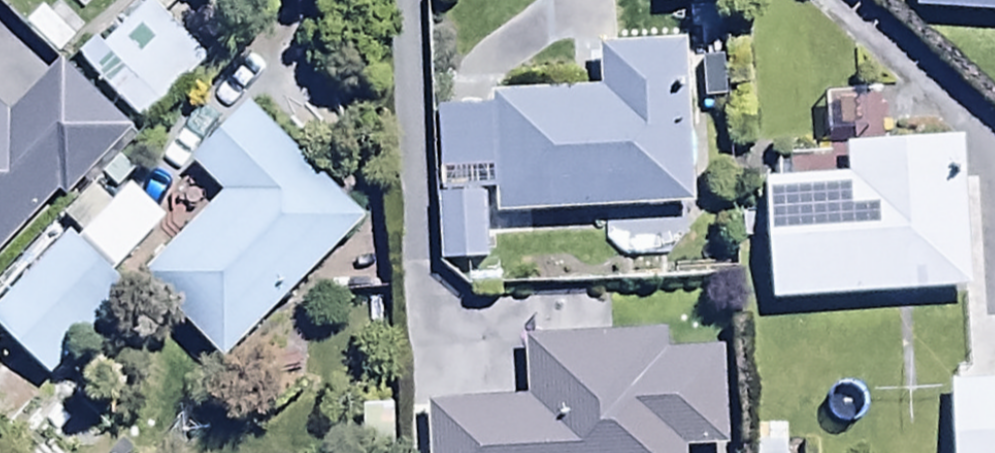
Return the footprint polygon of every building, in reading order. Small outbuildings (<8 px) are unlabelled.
[(910,14),(994,18),(994,0),(911,0),(910,14)] [(102,49),(96,43),(76,62),(140,129),(207,65),(149,4),(102,49)] [(602,245),(630,272),(660,271),(683,240),(682,211),(689,211),(682,46),(593,49),(595,94),(484,98),(484,111),(433,113),(435,266),(485,264),(483,196),(491,196),(492,218),(601,214),(602,245)] [(126,135),(54,62),(0,115),(0,114),(0,259),(126,135)] [(363,225),(246,107),(186,167),(217,199),(133,284),(218,369),(363,225)] [(783,157),(771,169),(772,185),(759,185),(766,307),(969,296),(961,142),(839,148),(839,154),(783,157)] [(65,239),(0,308),(0,339),(48,383),(127,297),(65,239)] [(521,341),(523,404),(423,408),(425,452),(683,452),(722,451),(719,354),(662,356),(661,336),(521,341)] [(944,385),(947,452),(994,452),(994,383),(944,385)] [(358,408),(359,452),(396,452),(395,407),(358,408)]
